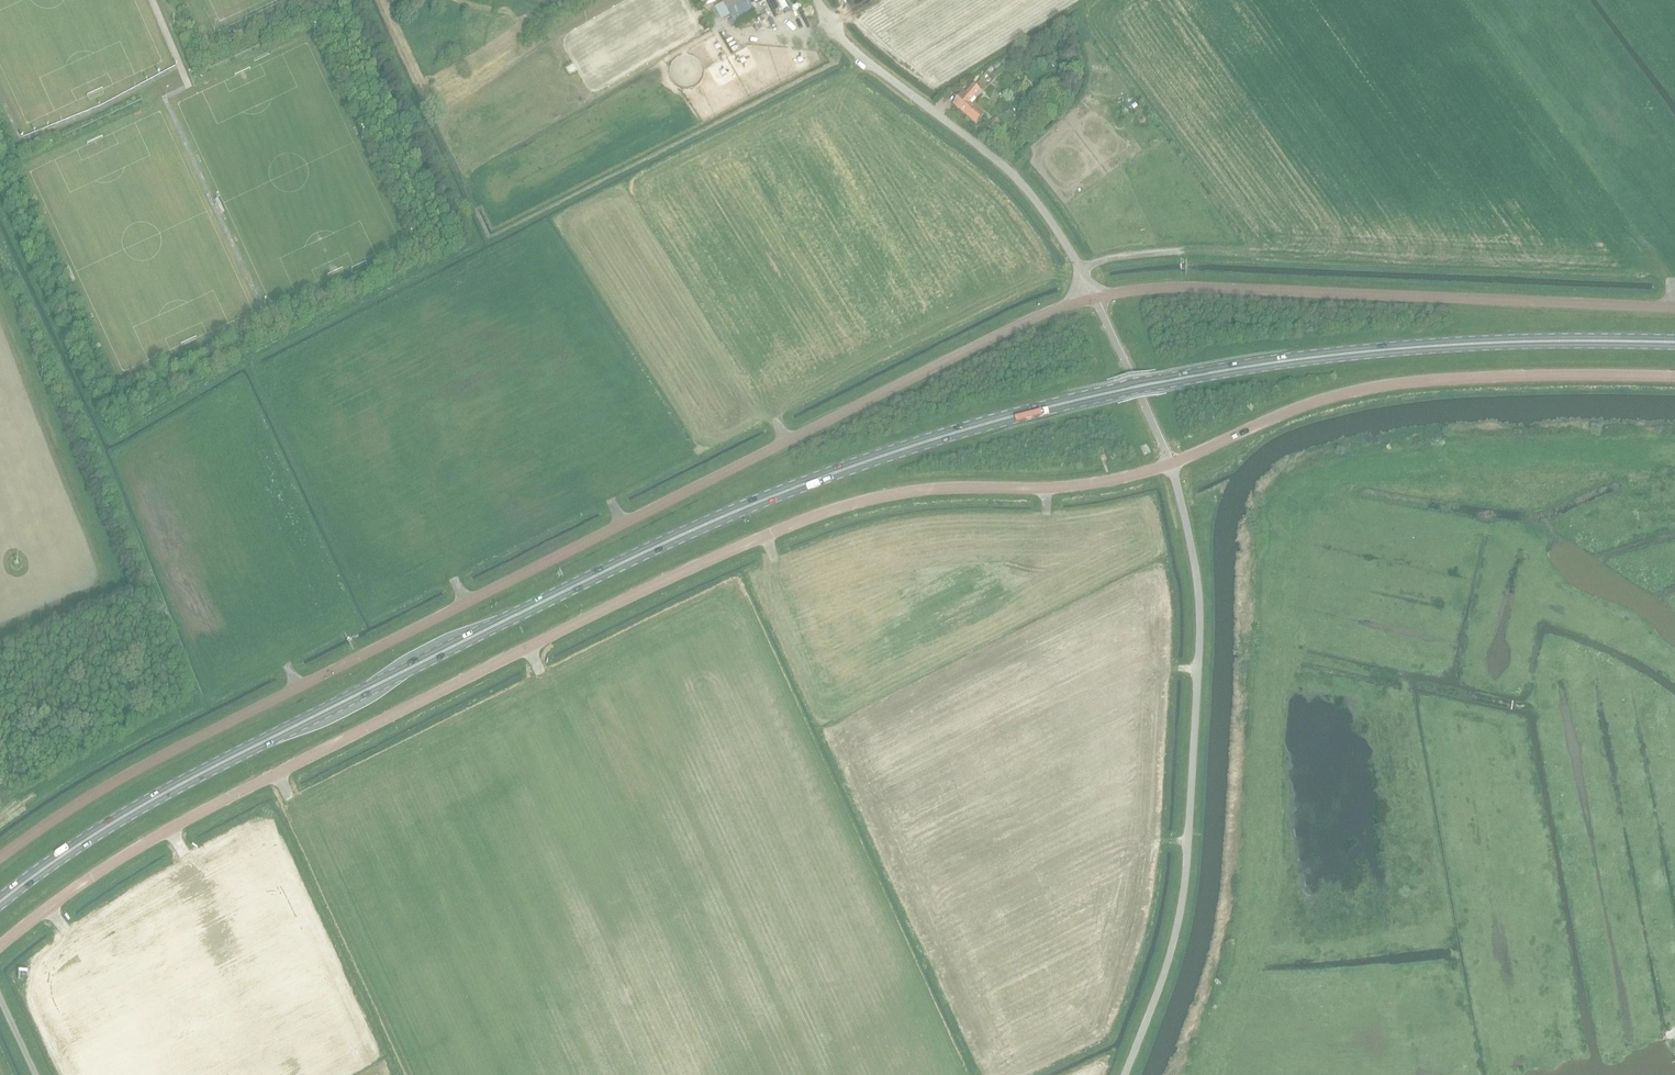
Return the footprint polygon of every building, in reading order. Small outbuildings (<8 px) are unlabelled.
[(728,12),(750,3),(749,0),(723,0),(728,12)] [(998,63),(992,66),(995,71),(1001,67),(998,63)] [(976,99),(982,93),(974,86),(967,94),(964,93),(953,105),(976,124),(984,115),(970,103),(975,98),(976,99)] [(1046,96),(1038,87),(1029,95),(1037,104),(1046,96)] [(987,126),(993,131),(1000,122),(995,117),(987,126)]
